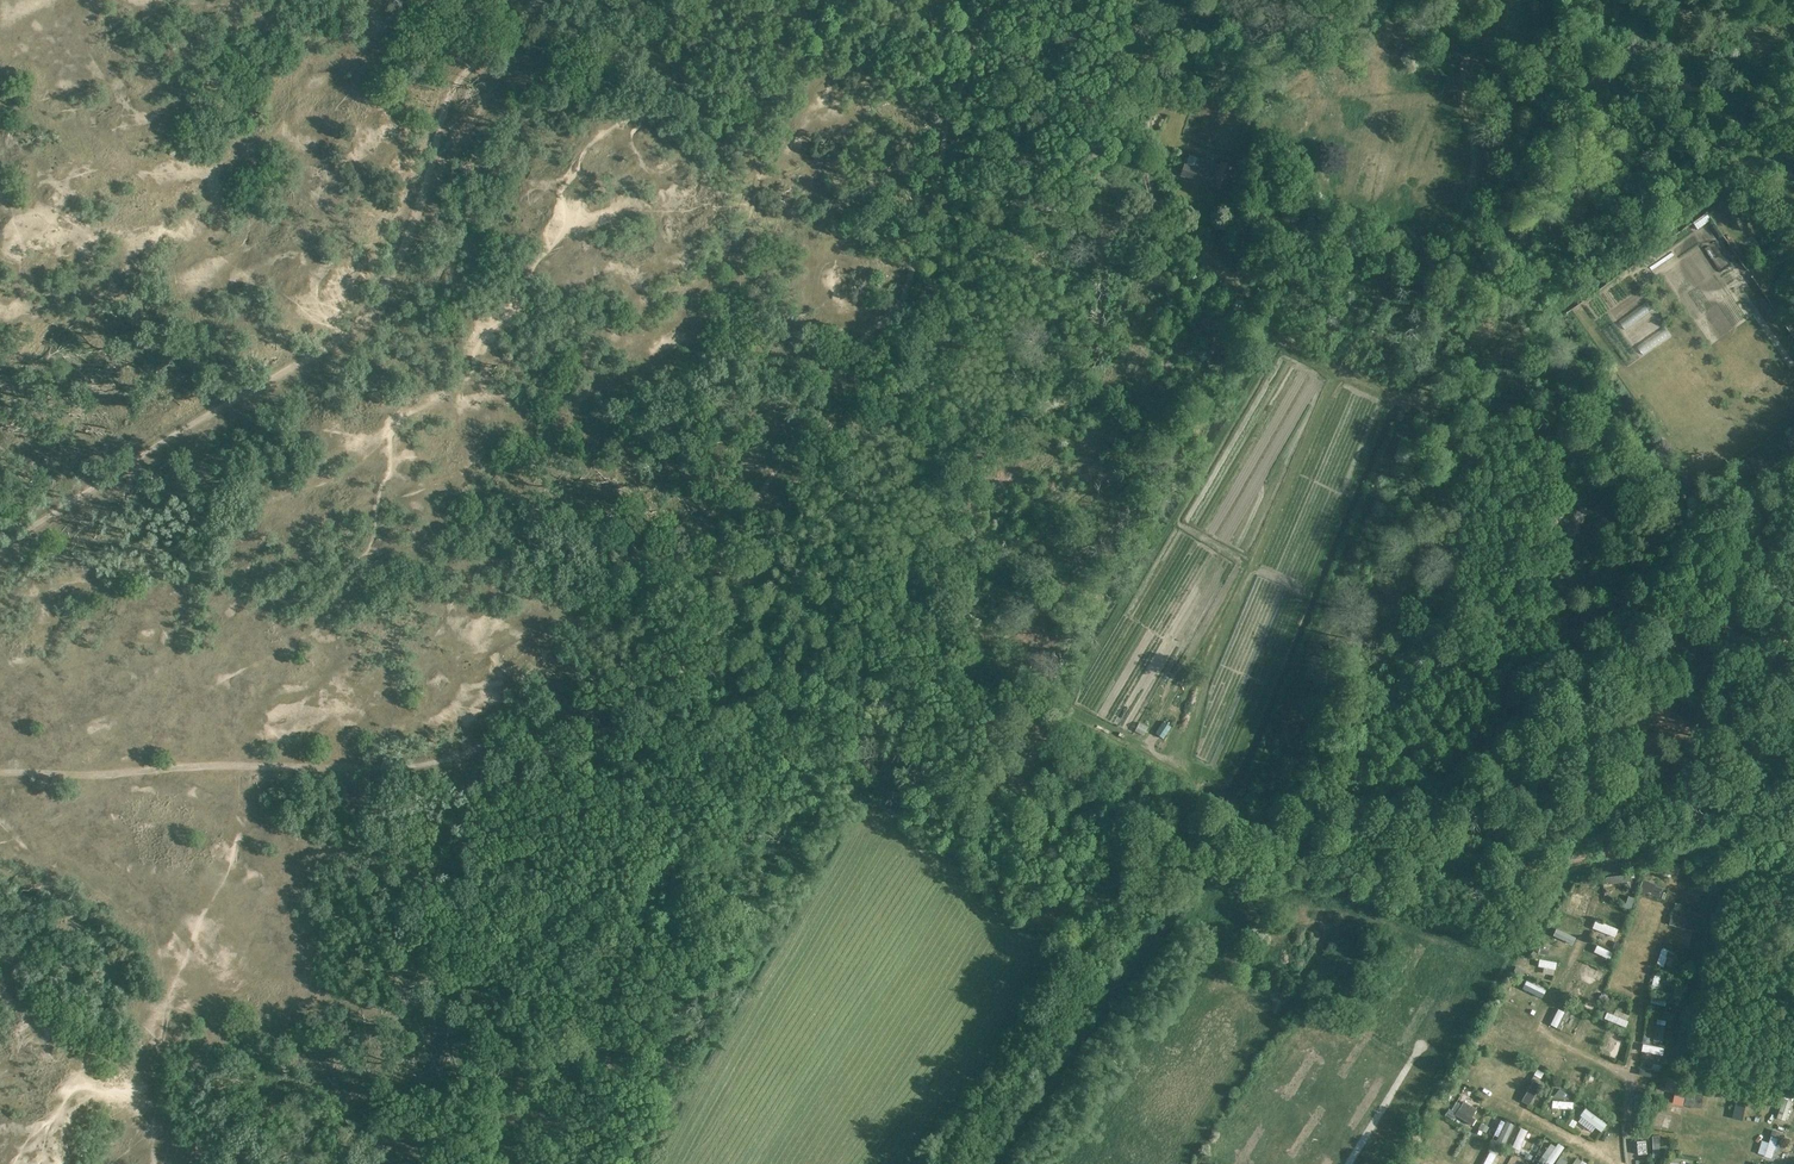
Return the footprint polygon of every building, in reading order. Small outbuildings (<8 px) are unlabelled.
[(1189,155),(1186,165),(1196,168),(1199,159),(1189,155)] [(1196,168),(1186,165),(1184,164),(1180,176),(1225,190),(1233,165),(1222,161),(1221,166),(1199,159),(1196,168)] [(1708,212),(1693,220),(1697,227),(1712,219),(1708,212)] [(1632,323),(1652,308),(1647,302),(1627,316),(1632,323)] [(1665,326),(1637,346),(1643,355),(1671,335),(1665,326)] [(1163,736),(1170,725),(1163,721),(1156,732),(1163,736)] [(1605,877),(1607,884),(1623,880),(1621,873),(1605,877)] [(1659,896),(1663,885),(1643,878),(1639,889),(1659,896)] [(1582,898),(1577,896),(1572,912),(1586,916),(1593,893),(1584,891),(1582,898)] [(1624,906),(1631,908),(1634,897),(1628,895),(1624,906)] [(1562,902),(1560,908),(1571,912),(1573,907),(1562,902)] [(1671,912),(1668,924),(1696,931),(1699,919),(1671,912)] [(1615,936),(1618,928),(1595,919),(1592,927),(1615,936)] [(1552,934),(1572,944),(1576,937),(1556,926),(1552,934)] [(1610,958),(1613,951),(1597,944),(1593,951),(1610,958)] [(1663,965),(1668,948),(1661,946),(1656,963),(1663,965)] [(1669,949),(1666,959),(1671,961),(1674,950),(1669,949)] [(1540,957),(1538,964),(1555,969),(1557,962),(1540,957)] [(1578,969),(1600,981),(1604,973),(1582,962),(1578,969)] [(1651,986),(1657,988),(1661,973),(1655,971),(1651,986)] [(1522,987),(1542,997),(1546,988),(1526,978),(1522,987)] [(1557,1007),(1551,1024),(1558,1026),(1564,1010),(1557,1007)] [(1605,1018),(1625,1025),(1629,1013),(1615,1009),(1614,1014),(1607,1012),(1605,1018)] [(1663,1041),(1666,1019),(1657,1017),(1653,1039),(1663,1041)] [(1585,1031),(1590,1033),(1593,1024),(1581,1020),(1574,1038),(1582,1041),(1585,1031)] [(1526,1039),(1529,1031),(1506,1021),(1499,1037),(1506,1040),(1510,1032),(1526,1039)] [(1610,1056),(1618,1035),(1611,1032),(1602,1053),(1610,1056)] [(1611,1054),(1616,1057),(1622,1043),(1617,1041),(1611,1054)] [(1357,1042),(1352,1053),(1367,1060),(1372,1049),(1357,1042)] [(1642,1043),(1641,1051),(1664,1053),(1665,1045),(1642,1043)] [(1550,1067),(1561,1049),(1555,1045),(1544,1063),(1550,1067)] [(1488,1060),(1487,1064),(1479,1061),(1472,1078),(1479,1081),(1481,1076),(1494,1081),(1500,1064),(1488,1060)] [(1507,1083),(1514,1085),(1520,1069),(1506,1064),(1504,1071),(1511,1073),(1507,1083)] [(1657,1078),(1659,1070),(1639,1065),(1637,1073),(1657,1078)] [(1570,1079),(1573,1081),(1569,1089),(1577,1092),(1586,1068),(1580,1066),(1578,1072),(1573,1070),(1570,1079)] [(1503,1089),(1509,1073),(1503,1071),(1497,1087),(1503,1089)] [(1675,1092),(1673,1102),(1684,1104),(1689,1079),(1668,1075),(1665,1090),(1675,1092)] [(1521,1099),(1529,1103),(1540,1082),(1532,1078),(1521,1099)] [(1603,1079),(1594,1099),(1603,1103),(1612,1083),(1603,1079)] [(1726,1106),(1727,1087),(1711,1086),(1710,1105),(1726,1106)] [(1567,1099),(1570,1094),(1558,1087),(1555,1093),(1567,1099)] [(1701,1106),(1703,1095),(1688,1092),(1686,1103),(1701,1106)] [(1778,1119),(1787,1121),(1792,1099),(1783,1097),(1778,1119)] [(1737,1098),(1732,1116),(1743,1119),(1747,1101),(1737,1098)] [(1572,1108),(1573,1102),(1552,1099),(1552,1106),(1572,1108)] [(1453,1118),(1454,1115),(1472,1123),(1479,1107),(1463,1100),(1462,1104),(1453,1100),(1446,1115),(1453,1118)] [(1653,1124),(1661,1127),(1668,1108),(1659,1105),(1653,1124)] [(1586,1107),(1577,1120),(1592,1130),(1594,1126),(1601,1130),(1607,1122),(1586,1107)] [(1493,1136),(1506,1142),(1514,1123),(1500,1118),(1493,1136)] [(1521,1126),(1511,1146),(1521,1150),(1530,1130),(1521,1126)] [(1769,1140),(1762,1138),(1758,1152),(1773,1157),(1780,1131),(1773,1129),(1769,1140)] [(1660,1157),(1660,1134),(1652,1134),(1653,1157),(1660,1157)] [(1467,1137),(1458,1152),(1467,1157),(1475,1142),(1467,1137)] [(1551,1140),(1539,1158),(1548,1163),(1552,1163),(1562,1148),(1551,1140)] [(1637,1142),(1638,1155),(1646,1155),(1645,1141),(1637,1142)] [(1495,1152),(1485,1149),(1480,1163),(1492,1163),(1495,1152)]
